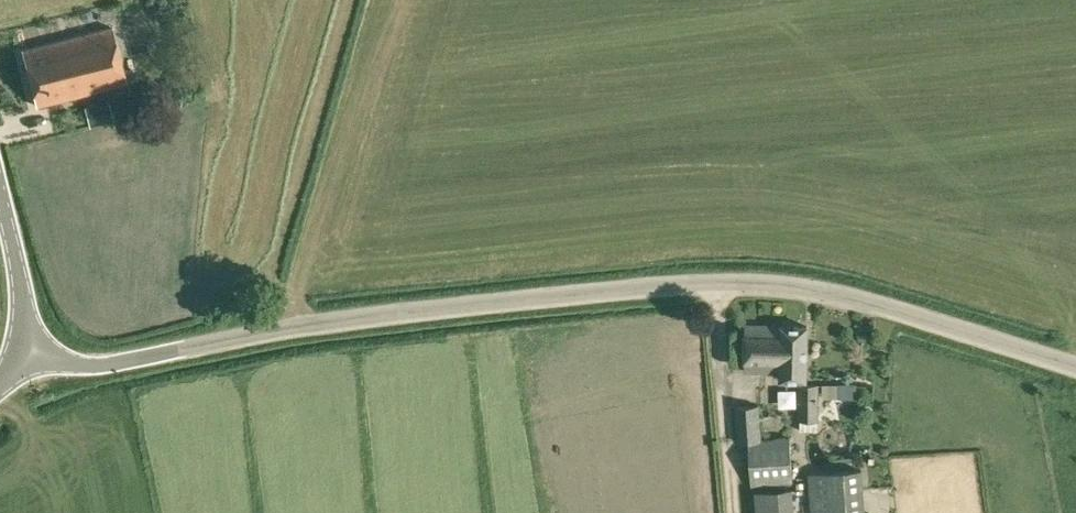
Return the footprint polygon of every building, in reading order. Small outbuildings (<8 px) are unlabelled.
[(24,50),(38,105),(126,83),(113,28),(24,50)] [(808,327),(783,326),(747,325),(746,371),(782,372),(782,379),(807,380),(808,327)] [(839,384),(839,396),(857,396),(857,385),(839,384)] [(800,423),(814,423),(814,385),(800,385),(800,423)] [(749,441),(752,485),(794,482),(791,437),(762,439),(760,405),(737,407),(739,442),(749,441)] [(816,466),(818,512),(871,512),(869,464),(816,466)] [(756,512),(794,512),(792,488),(754,490),(756,512)]
